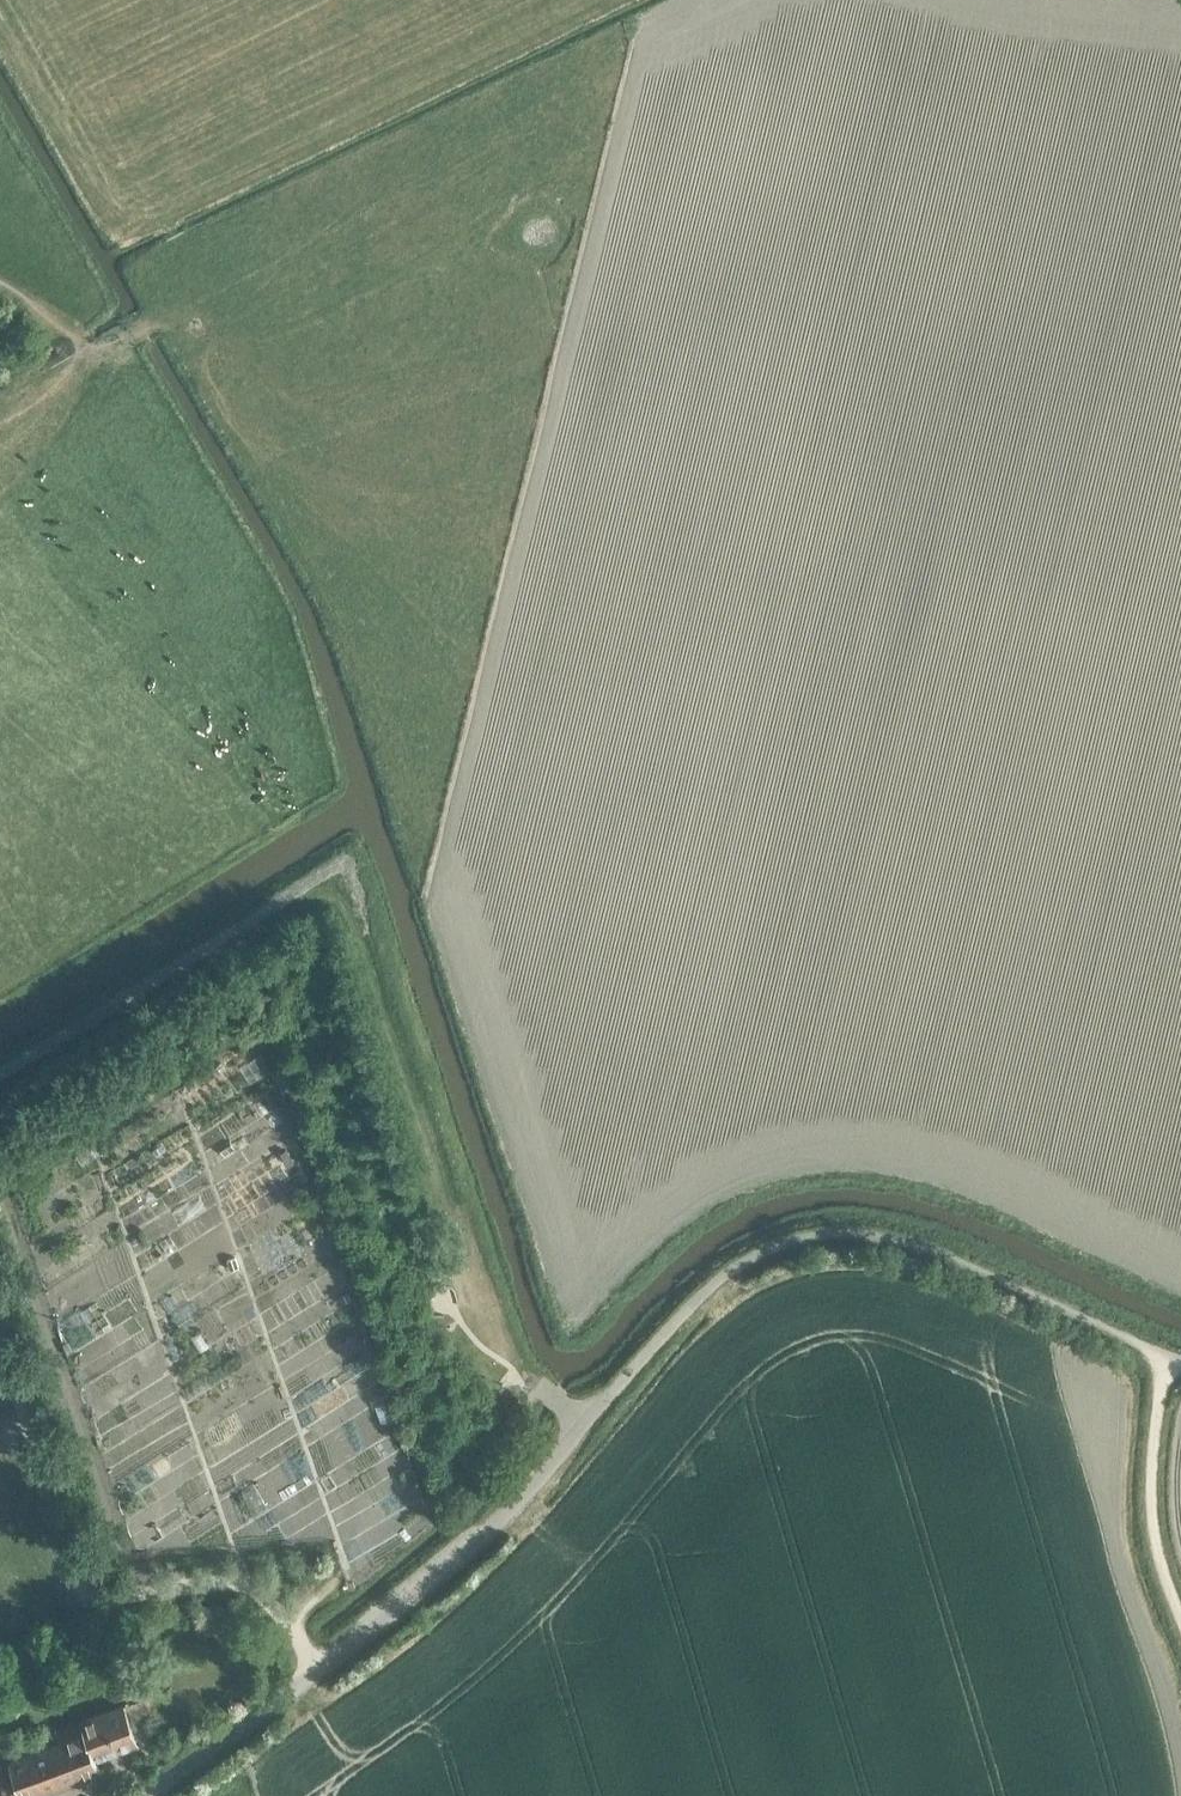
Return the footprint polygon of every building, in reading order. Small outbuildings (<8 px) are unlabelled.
[(137,1740),(123,1704),(83,1719),(83,1720),(59,1728),(63,1738),(11,1758),(25,1795),(36,1795),(102,1771),(96,1756),(137,1740)]
